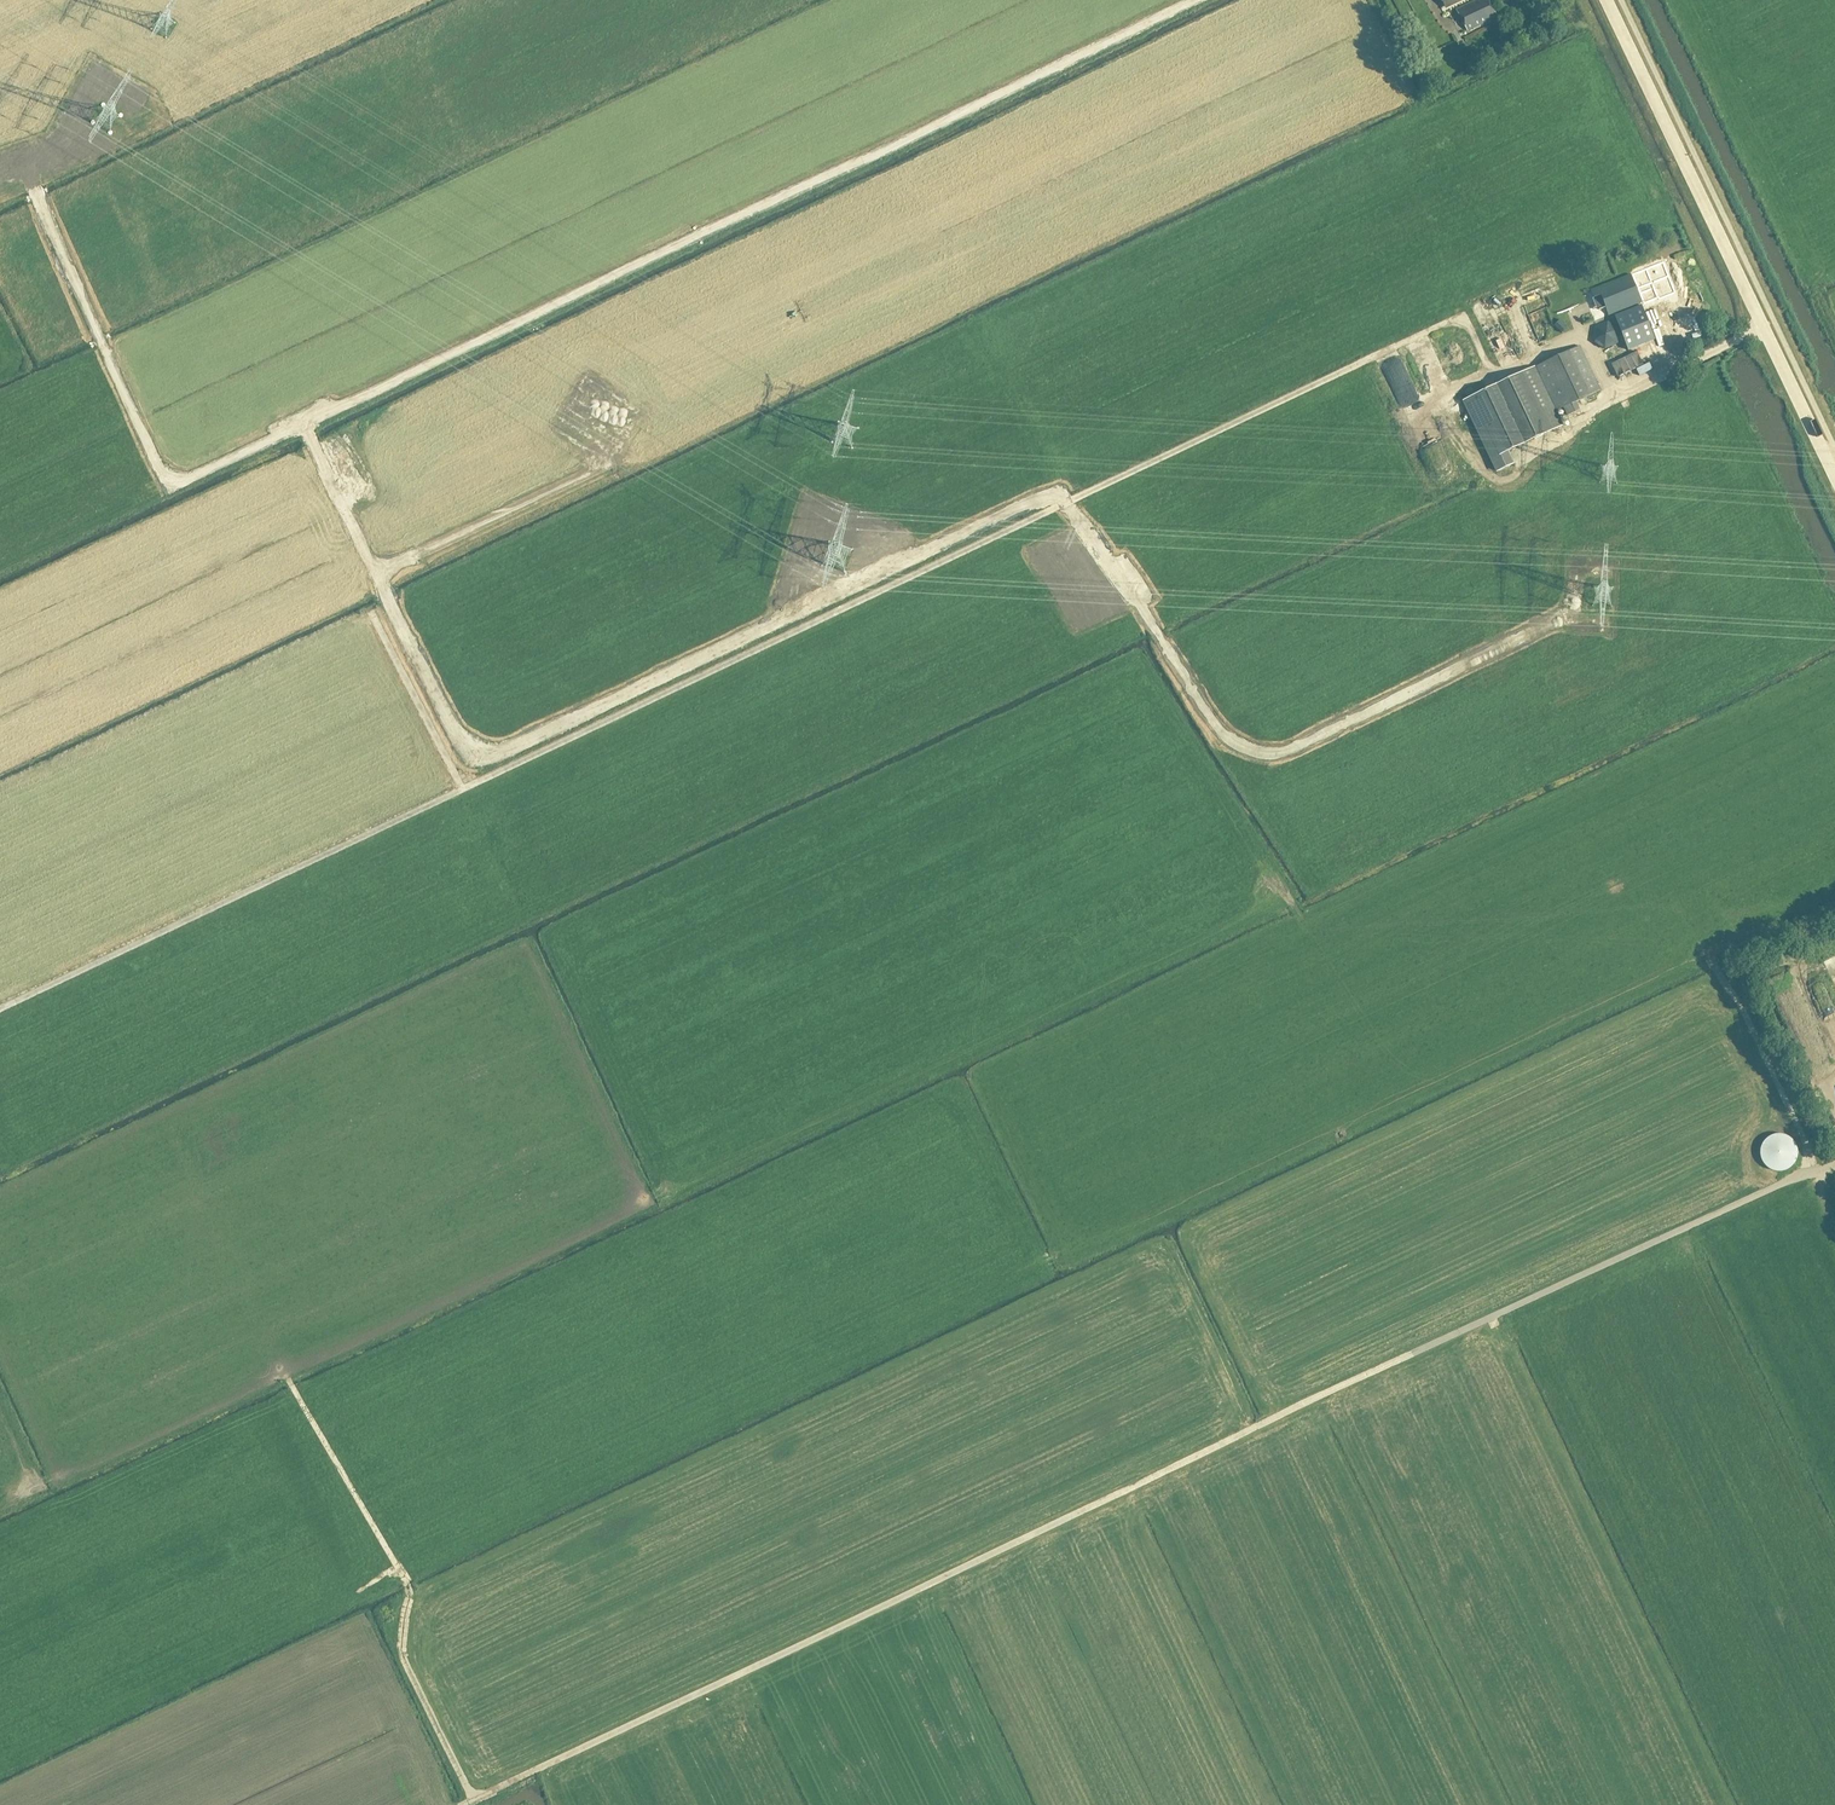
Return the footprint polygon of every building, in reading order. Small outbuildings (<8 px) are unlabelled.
[(1488,0),(1477,0),(1456,11),(1467,32),(1497,17),(1488,0)] [(1664,336),(1651,304),(1676,293),(1664,262),(1638,272),(1562,302),(1572,330),(1644,301),(1645,304),(1614,317),(1627,350),(1664,336)] [(1452,365),(1461,361),(1455,347),(1460,345),(1457,338),(1443,344),(1452,365)] [(1713,339),(1696,344),(1700,354),(1716,348),(1713,339)] [(1600,391),(1579,346),(1535,367),(1496,386),(1462,401),(1496,473),(1514,464),(1508,453),(1524,444),(1562,425),(1556,411),(1563,408),(1567,416),(1579,410),(1575,402),(1600,391)] [(1388,373),(1401,370),(1397,354),(1384,357),(1388,373)] [(1833,978),(1834,977),(1834,961),(1826,965),(1833,978)] [(1822,1009),(1828,1025),(1834,1022),(1834,1014),(1832,1005),(1822,1009)] [(1759,1149),(1758,1150),(1758,1152),(1758,1154),(1758,1156),(1759,1158),(1759,1160),(1760,1161),(1761,1163),(1762,1165),(1763,1166),(1764,1167),(1765,1168),(1766,1169),(1768,1170),(1770,1171),(1771,1171),(1773,1172),(1775,1172),(1778,1172),(1779,1172),(1781,1172),(1783,1171),(1785,1171),(1786,1170),(1788,1169),(1790,1167),(1791,1166),(1792,1164),(1793,1163),(1794,1162),(1795,1160),(1795,1158),(1796,1156),(1796,1154),(1796,1153),(1796,1151),(1795,1149),(1795,1147),(1794,1146),(1794,1144),(1793,1143),(1792,1142),(1791,1141),(1790,1139),(1788,1138),(1787,1137),(1785,1136),(1783,1136),(1781,1135),(1780,1135),(1778,1134),(1776,1134),(1775,1135),(1773,1135),(1771,1135),(1770,1136),(1768,1137),(1766,1138),(1765,1139),(1764,1140),(1762,1141),(1762,1142),(1761,1144),(1760,1145),(1759,1147),(1759,1149)]
